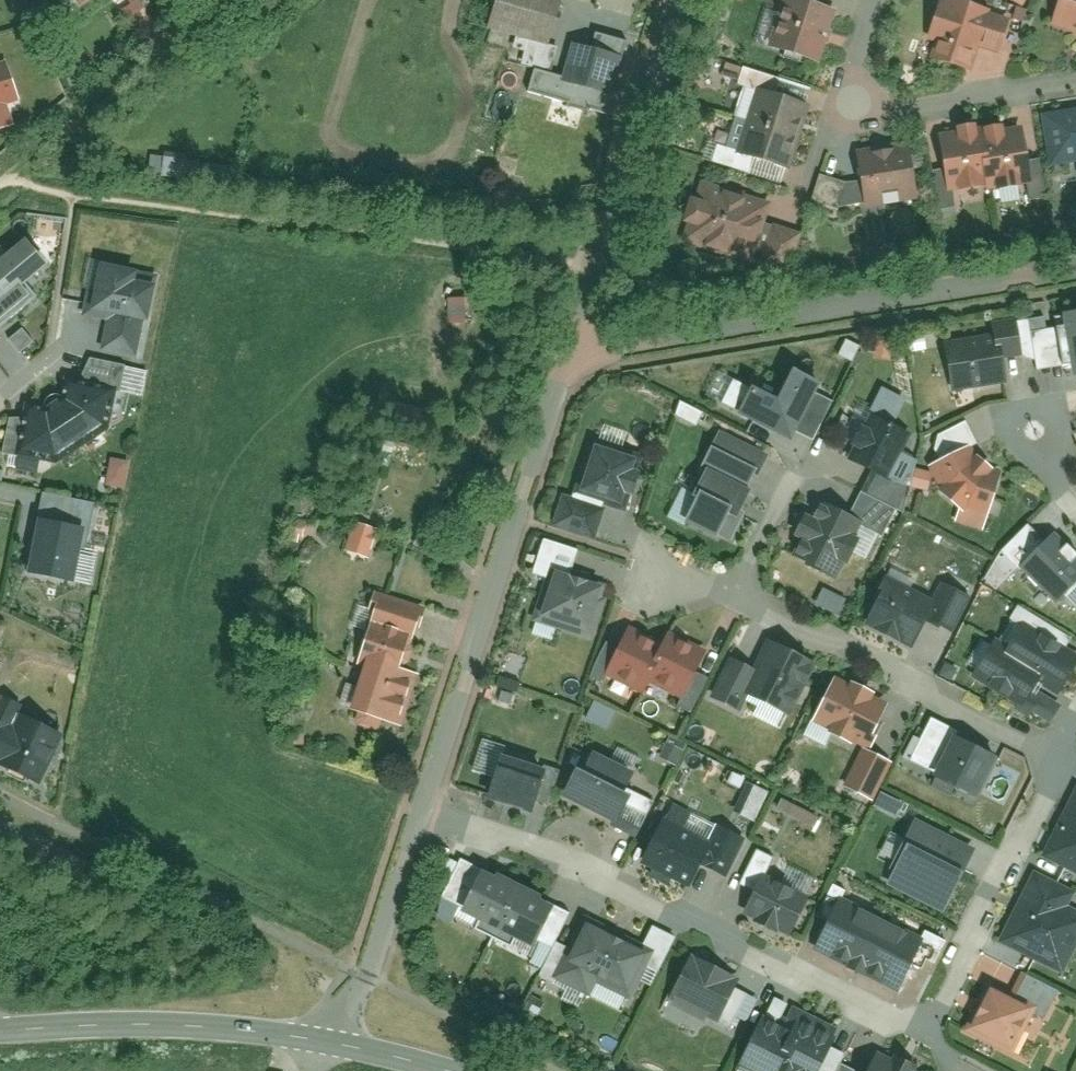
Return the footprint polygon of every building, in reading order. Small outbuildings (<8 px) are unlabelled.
[(488,33),(546,46),(557,0),(496,0),(488,33)] [(1054,27),(1075,34),(1075,0),(1062,0),(1054,27)] [(827,15),(785,3),(772,52),(813,64),(827,15)] [(1004,22),(940,6),(930,42),(937,44),(932,64),(968,74),(974,50),(995,56),(1004,22)] [(607,98),(618,59),(572,47),(561,87),(607,98)] [(0,68),(0,124),(16,120),(2,68),(0,68)] [(802,111),(756,97),(737,155),(783,170),(802,111)] [(1045,121),(1051,165),(1075,162),(1075,116),(1045,121)] [(975,136),(938,141),(945,193),(982,188),(975,141),(975,136)] [(1013,136),(975,141),(982,188),(982,192),(1020,187),(1013,136)] [(902,152),(857,158),(864,209),(909,202),(902,152)] [(697,186),(679,246),(749,267),(767,207),(697,186)] [(25,283),(47,265),(23,236),(0,255),(0,323),(35,295),(25,283)] [(157,273),(98,261),(90,301),(84,300),(81,315),(104,319),(99,349),(134,355),(141,319),(145,319),(151,287),(154,288),(157,273)] [(1064,324),(1072,381),(1075,380),(1075,323),(1064,324)] [(18,327),(6,337),(16,350),(28,339),(18,327)] [(993,345),(944,352),(951,398),(1000,391),(996,365),(1016,362),(1012,332),(992,335),(993,345)] [(145,362),(107,355),(101,387),(140,394),(145,362)] [(41,410),(26,407),(18,447),(51,454),(99,422),(107,389),(67,379),(63,397),(41,410)] [(813,393),(791,383),(778,411),(750,397),(737,422),(787,447),(791,438),(810,401),(813,393)] [(891,419),(902,398),(877,386),(866,406),(891,419)] [(828,410),(810,401),(791,438),(810,447),(828,410)] [(391,424),(422,428),(424,410),(394,405),(391,424)] [(905,444),(869,425),(847,467),(874,481),(883,486),(897,459),(905,444)] [(939,469),(968,455),(973,452),(963,431),(937,443),(933,456),(939,469)] [(698,502),(683,532),(713,546),(715,544),(726,550),(739,525),(735,523),(746,501),(742,499),(751,481),(754,483),(765,463),(718,440),(701,474),(704,476),(693,499),(698,502)] [(997,481),(968,455),(939,469),(926,475),(936,498),(958,517),(954,529),(980,537),(997,481)] [(105,458),(103,485),(123,487),(125,459),(105,458)] [(632,469),(592,458),(578,503),(618,515),(623,500),(629,502),(636,481),(629,479),(632,469)] [(914,468),(897,459),(883,486),(874,481),(864,505),(890,517),(902,521),(914,468)] [(858,503),(847,530),(856,534),(878,544),(890,517),(864,505),(858,503)] [(81,524),(34,515),(23,571),(70,580),(81,524)] [(847,530),(818,516),(812,528),(803,523),(792,546),(799,549),(792,563),(832,582),(856,534),(847,530)] [(350,520),(341,550),(366,557),(375,527),(350,520)] [(1020,575),(1053,607),(1075,584),(1075,568),(1051,544),(1020,575)] [(995,560),(981,578),(994,588),(1008,570),(995,560)] [(595,597),(553,583),(541,623),(582,636),(595,597)] [(929,610),(887,590),(867,632),(908,651),(921,625),(929,610)] [(938,592),(929,610),(921,625),(950,640),(967,607),(938,592)] [(384,596),(372,642),(412,653),(424,607),(384,596)] [(1074,666),(1021,635),(1008,658),(993,649),(972,685),(1018,712),(1027,696),(1032,687),(1054,700),(1074,666)] [(701,660),(666,643),(661,654),(628,638),(606,684),(638,699),(645,687),(680,704),(701,660)] [(412,653),(372,642),(352,715),(401,729),(421,656),(412,653)] [(809,673),(767,653),(753,679),(744,697),(786,719),(809,673)] [(744,697),(753,679),(729,667),(710,703),(734,715),(744,697)] [(862,749),(883,708),(840,684),(817,726),(862,749)] [(1057,712),(1027,696),(1018,712),(1015,718),(1025,723),(1027,720),(1047,731),(1057,712)] [(41,782),(67,730),(0,698),(0,762),(41,782)] [(934,781),(952,747),(955,742),(930,729),(909,768),(934,781)] [(991,767),(952,747),(934,781),(933,783),(973,803),(991,767)] [(855,749),(841,790),(873,800),(886,759),(855,749)] [(545,768),(503,755),(490,795),(531,809),(545,768)] [(627,798),(576,773),(564,796),(615,821),(613,826),(637,838),(654,804),(630,792),(627,798)] [(754,821),(766,790),(748,783),(735,814),(754,821)] [(893,814),(898,801),(875,793),(870,805),(893,814)] [(1044,864),(1075,880),(1075,801),(1044,864)] [(789,803),(784,813),(810,826),(815,816),(789,803)] [(742,844),(673,809),(644,864),(690,887),(701,866),(725,878),(742,844)] [(973,851),(922,825),(892,885),(943,911),(973,851)] [(755,892),(762,879),(772,858),(755,850),(738,883),(755,892)] [(461,916),(478,881),(457,870),(439,905),(461,916)] [(804,899),(762,879),(755,892),(744,914),(786,935),(804,899)] [(548,917),(478,881),(461,916),(459,920),(529,956),(533,948),(548,917)] [(1063,916),(1070,901),(1032,883),(998,951),(1060,982),(1075,948),(1075,922),(1063,916)] [(920,941),(840,902),(815,952),(894,991),(920,941)] [(565,925),(548,917),(533,948),(549,956),(565,925)] [(639,956),(581,927),(552,986),(586,1002),(593,986),(627,1003),(634,988),(648,961),(639,956)] [(650,934),(639,956),(648,961),(634,988),(648,995),(674,946),(650,934)] [(741,992),(692,969),(673,1009),(722,1032),(741,992)] [(1025,985),(1012,1012),(1025,1018),(1041,1026),(1054,1000),(1025,985)] [(1012,1012),(988,999),(968,1037),(1007,1057),(1026,1020),(1025,1018),(1012,1012)] [(763,1020),(740,1067),(749,1070),(777,1070),(778,1070),(816,1070),(832,1039),(798,1023),(792,1035),(763,1020)]
